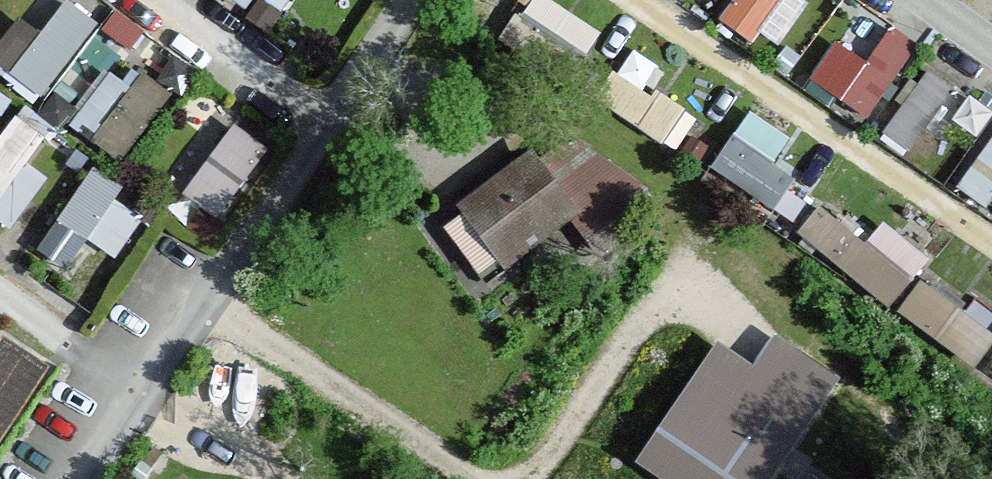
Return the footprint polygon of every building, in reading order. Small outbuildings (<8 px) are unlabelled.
[(24,17),(0,43),(0,64),(35,98),(105,25),(79,0),(65,0),(37,30),(24,17)] [(292,0),(271,0),(285,10),(292,0)] [(865,56),(847,37),(816,67),(858,112),(925,51),(900,23),(865,56)] [(112,59),(75,121),(128,152),(165,91),(112,59)] [(928,66),(889,132),(931,157),(970,91),(928,66)] [(621,68),(603,97),(667,136),(685,107),(621,68)] [(47,133),(18,111),(0,135),(0,216),(12,225),(50,174),(28,158),(47,133)] [(185,190),(219,215),(271,145),(236,119),(185,190)] [(777,211),(802,177),(739,128),(713,161),(777,211)] [(963,184),(991,202),(991,136),(963,184)] [(532,154),(454,211),(505,280),(583,223),(532,154)] [(39,244),(72,267),(93,238),(118,255),(149,209),(91,169),(39,244)] [(885,219),(870,239),(822,201),(799,230),(894,304),(932,256),(885,219)] [(923,283),(906,310),(974,353),(991,326),(923,283)] [(0,335),(0,452),(56,361),(3,329),(0,335)] [(712,359),(642,461),(668,478),(768,478),(836,380),(775,338),(745,381),(712,359)]
